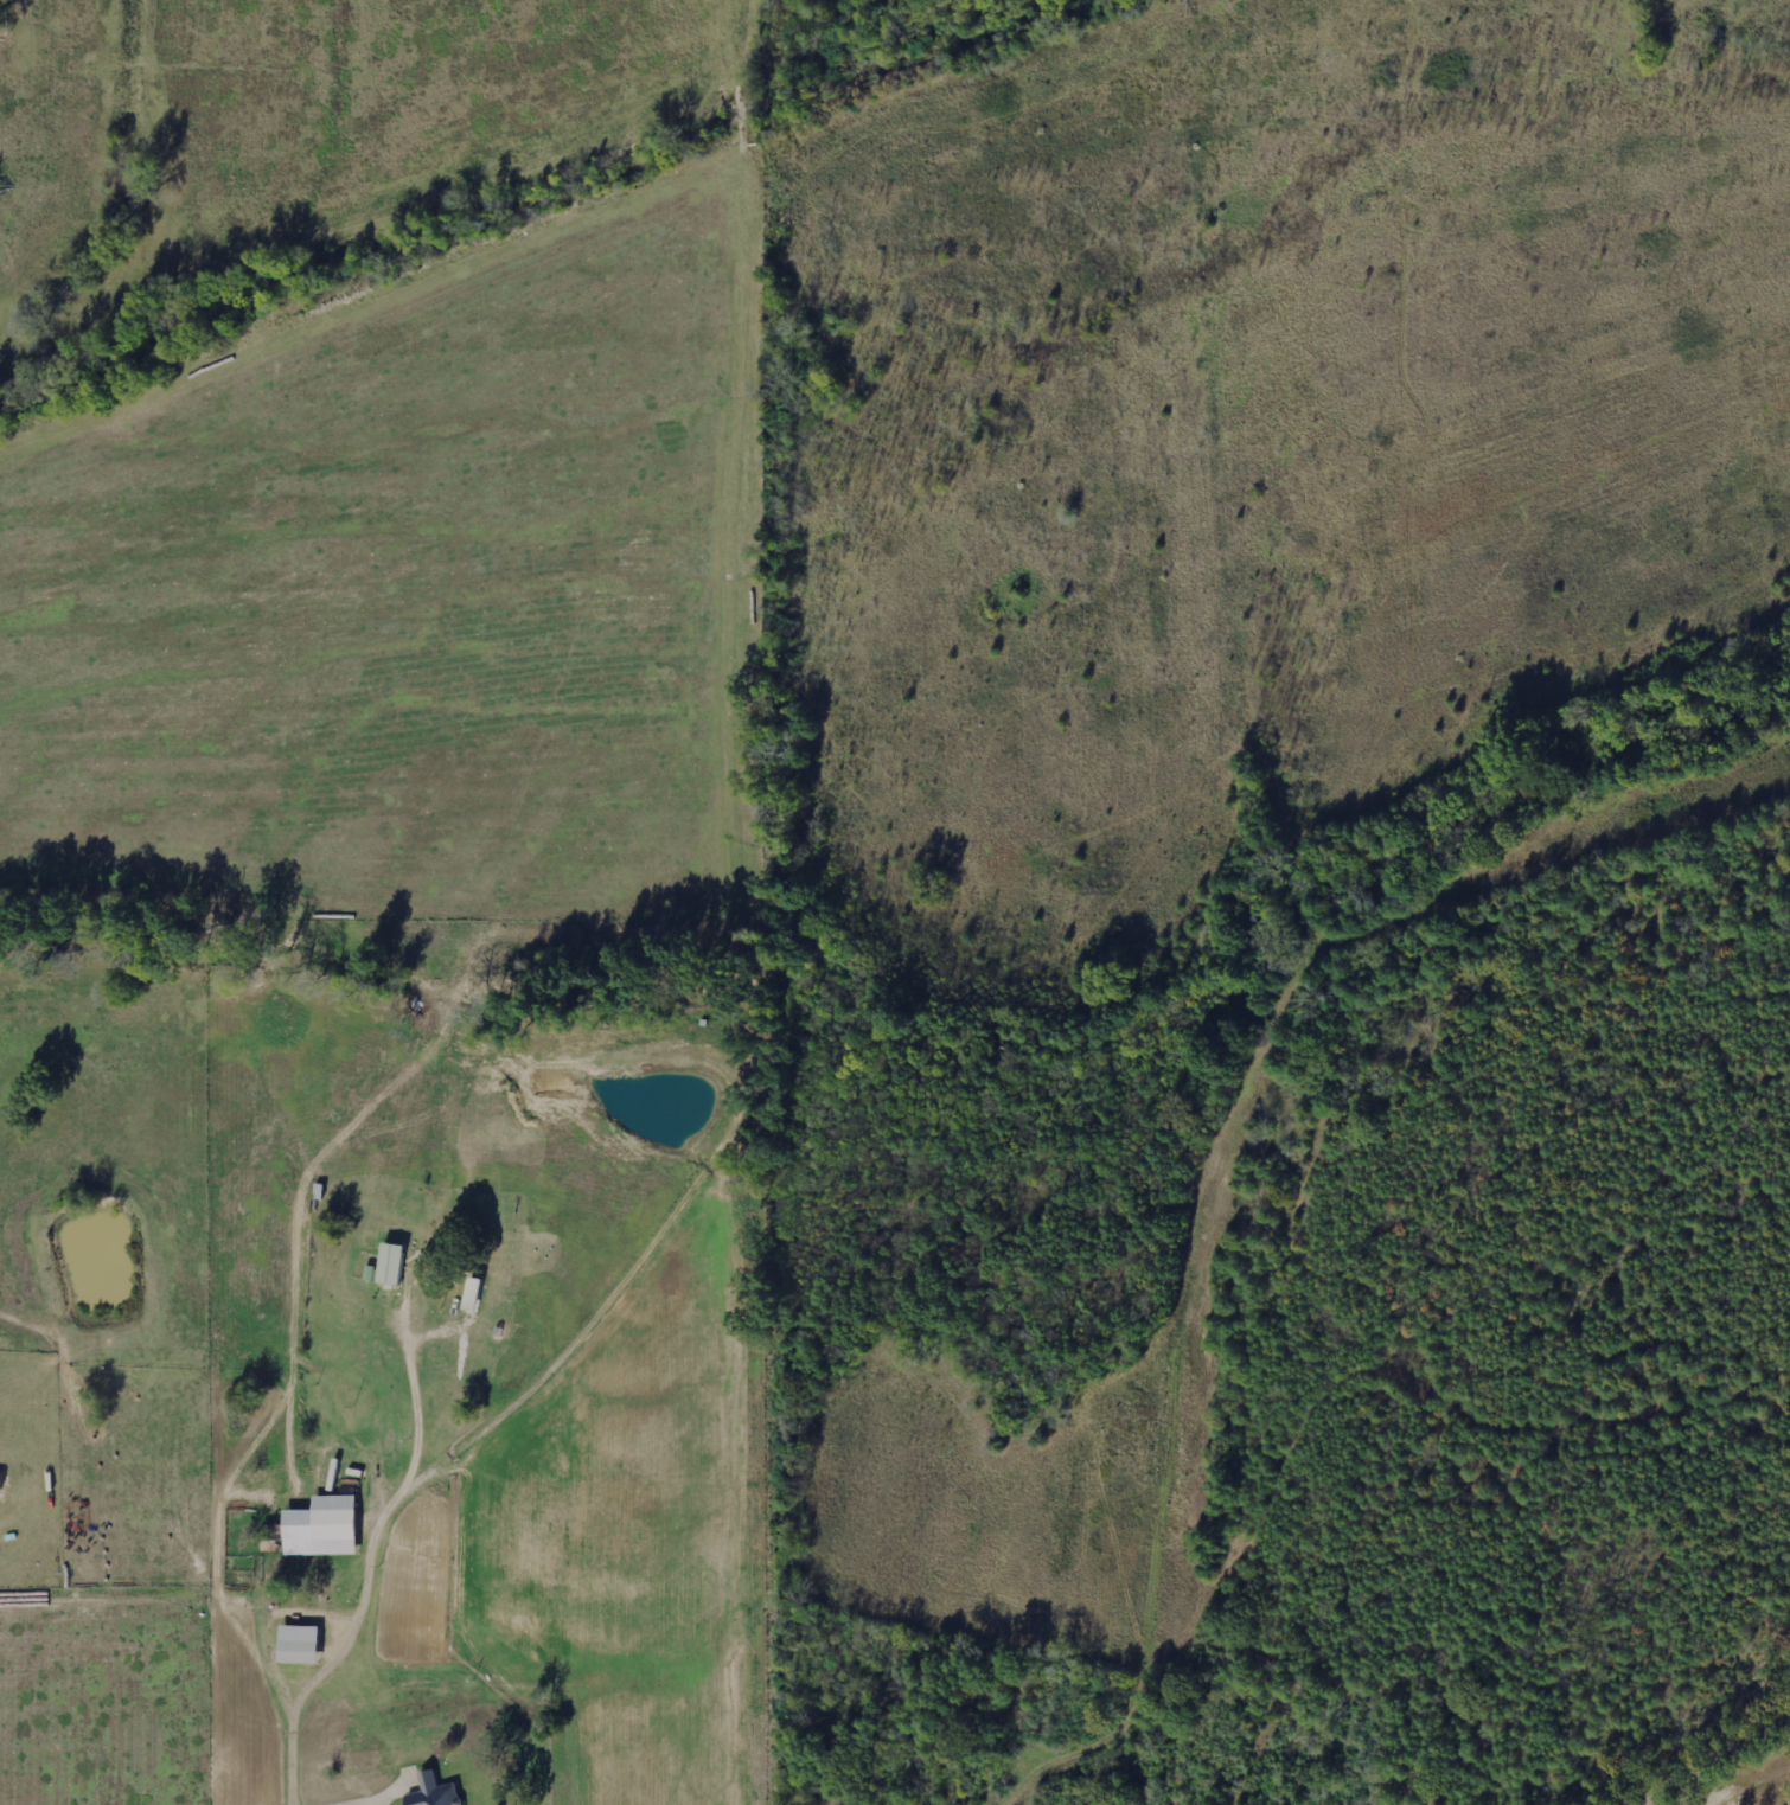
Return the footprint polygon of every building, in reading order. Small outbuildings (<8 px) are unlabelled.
[(405,1243),(382,1242),(380,1282),(403,1283),(405,1243)] [(357,1495),(314,1495),(314,1508),(285,1509),(285,1527),(283,1527),(284,1555),(358,1553),(357,1495)] [(321,1625),(281,1624),(280,1661),(320,1662),(321,1625)] [(440,1786),(435,1768),(419,1772),(424,1792),(415,1794),(418,1803),(409,1804),(463,1804),(457,1782),(440,1786)]
